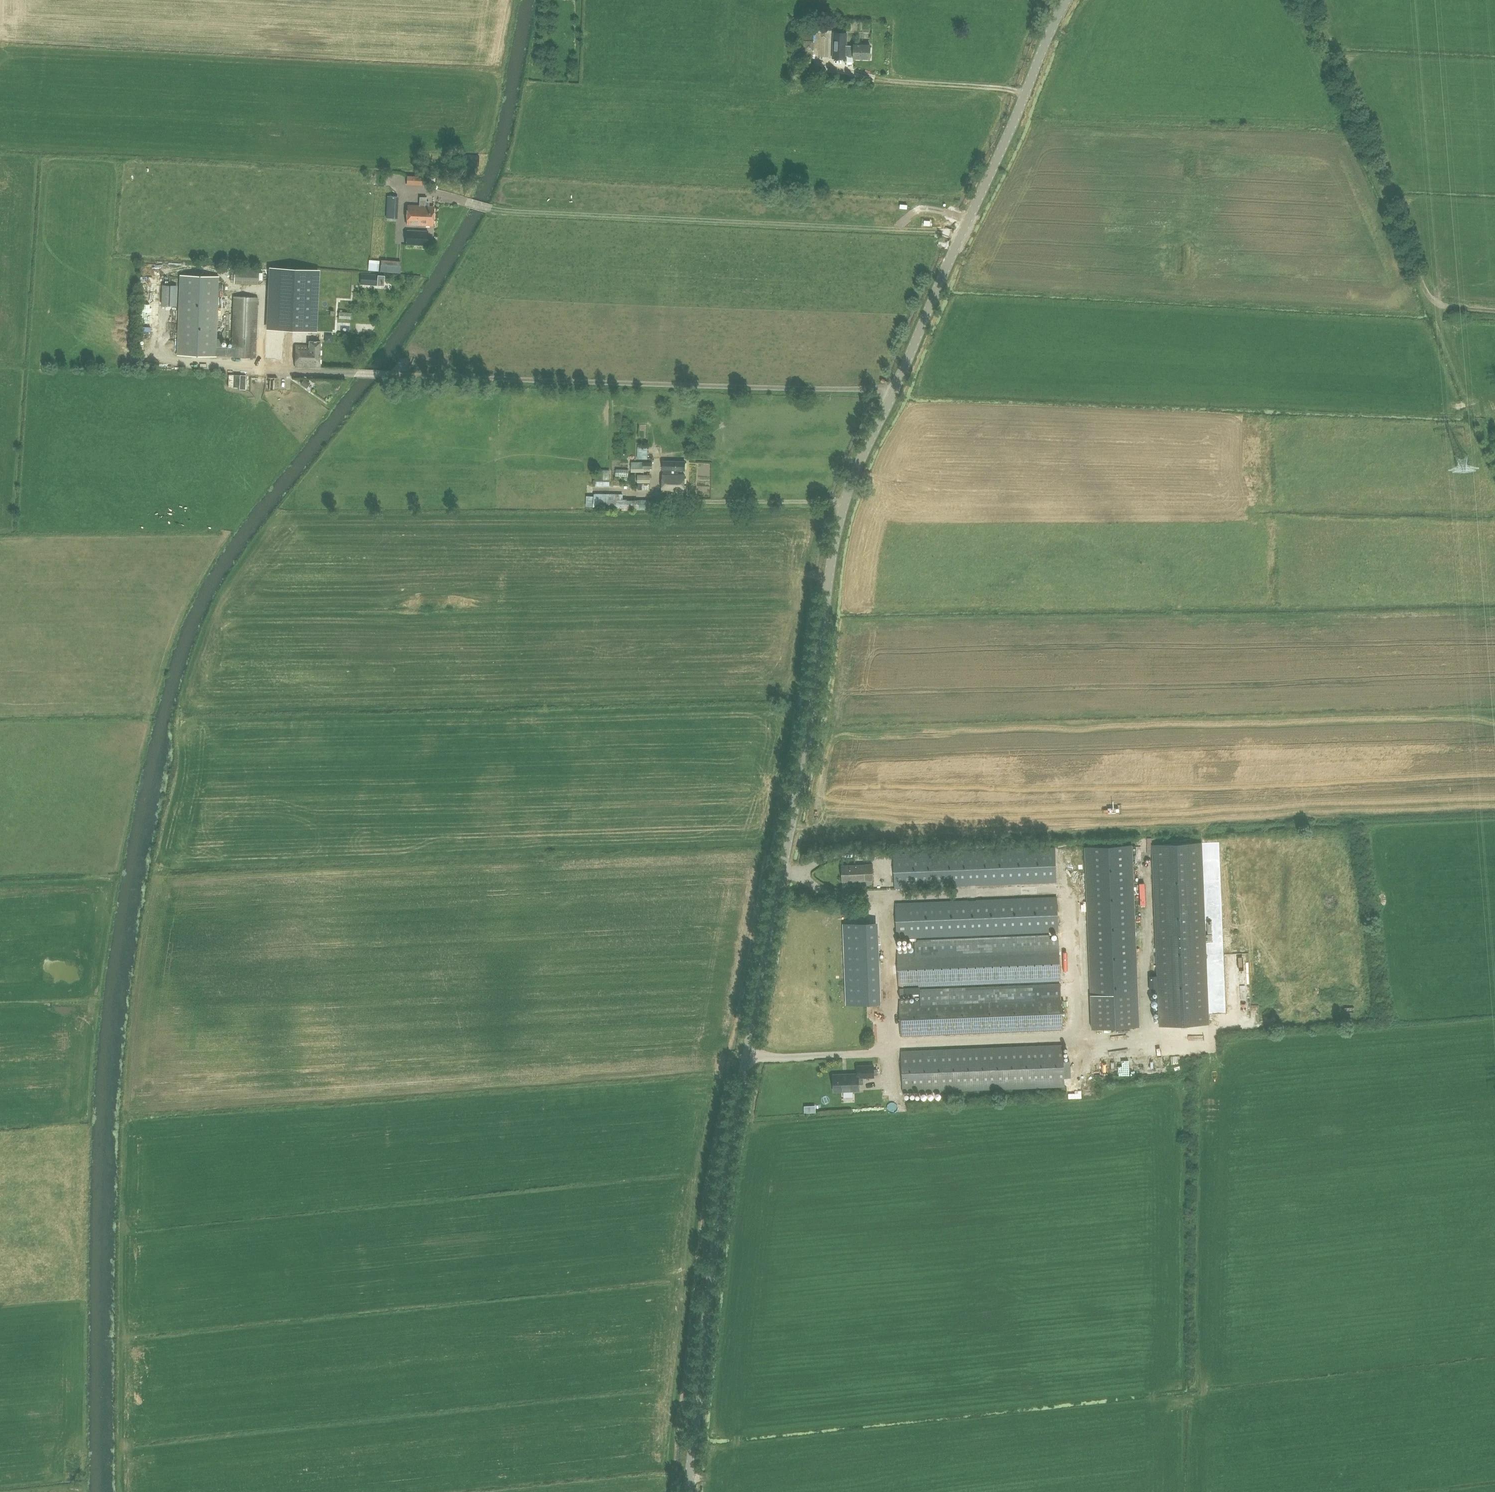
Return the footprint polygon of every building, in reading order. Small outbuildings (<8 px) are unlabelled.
[(858,18),(846,18),(846,29),(858,28),(858,18)] [(814,32),(814,23),(804,22),(804,31),(814,32)] [(854,54),(854,58),(870,58),(870,44),(854,44),(854,45),(846,45),(847,33),(834,33),(833,57),(846,57),(846,54),(854,54)] [(805,51),(813,51),(814,51),(814,50),(815,50),(815,42),(815,41),(814,41),(814,40),(813,40),(807,40),(805,40),(804,40),(804,41),(803,49),(804,50),(804,51),(805,51)] [(454,153),(454,164),(478,165),(479,155),(454,153)] [(407,175),(407,184),(427,185),(427,176),(407,175)] [(387,195),(386,218),(397,218),(398,196),(387,195)] [(407,205),(406,223),(433,224),(433,206),(429,206),(429,201),(426,201),(426,196),(419,196),(419,205),(407,205)] [(406,229),(405,244),(427,245),(428,230),(406,229)] [(366,267),(374,268),(374,257),(366,257),(366,267)] [(379,271),(400,273),(401,261),(380,259),(379,271)] [(320,269),(270,266),(267,328),(317,330),(320,269)] [(137,278),(147,278),(148,268),(138,267),(137,278)] [(257,282),(257,268),(234,267),(234,282),(257,283),(257,282)] [(378,274),(361,273),(360,284),(374,285),(374,283),(377,283),(378,274)] [(215,356),(215,355),(231,356),(256,357),(258,297),(233,295),(231,346),(215,346),(218,276),(180,274),(177,354),(215,356)] [(327,330),(346,331),(347,319),(327,318),(327,330)] [(266,337),(265,358),(282,358),(282,338),(266,337)] [(319,367),(320,341),(309,341),(309,346),(296,345),(295,366),(319,367)] [(637,458),(648,458),(648,446),(637,446),(637,458)] [(684,474),(679,474),(679,470),(685,470),(685,461),(662,460),(662,470),(663,470),(663,473),(662,491),(684,491),(684,474)] [(652,461),(631,461),(631,472),(637,472),(644,472),(644,469),(652,469),(652,461)] [(609,471),(596,472),(596,480),(609,480),(609,471)] [(650,482),(650,474),(637,474),(637,482),(650,482)] [(623,499),(623,493),(594,493),(594,507),(659,507),(659,500),(623,499)] [(1201,843),(1152,845),(1160,1025),(1208,1023),(1201,843)] [(1132,844),(1085,846),(1092,1028),(1139,1026),(1132,844)] [(1055,847),(893,853),(894,889),(1057,882),(1055,847)] [(842,866),(843,881),(873,879),(872,864),(842,866)] [(1057,896),(895,902),(896,938),(1059,931),(1057,896)] [(844,924),(845,954),(876,953),(875,923),(844,924)] [(897,951),(898,987),(978,984),(1061,981),(1059,945),(897,951)] [(1158,990),(1158,975),(1150,975),(1151,991),(1158,990)] [(877,982),(869,983),(869,993),(877,993),(877,982)] [(1062,1029),(1061,996),(899,1002),(900,1035),(1062,1029)] [(1113,1041),(1113,1051),(1128,1051),(1128,1041),(1113,1041)] [(1064,1087),(1062,1045),(901,1051),(903,1093),(1064,1087)] [(833,1074),(834,1091),(859,1090),(858,1084),(863,1084),(863,1077),(874,1077),(873,1065),(857,1065),(858,1073),(833,1074)]
